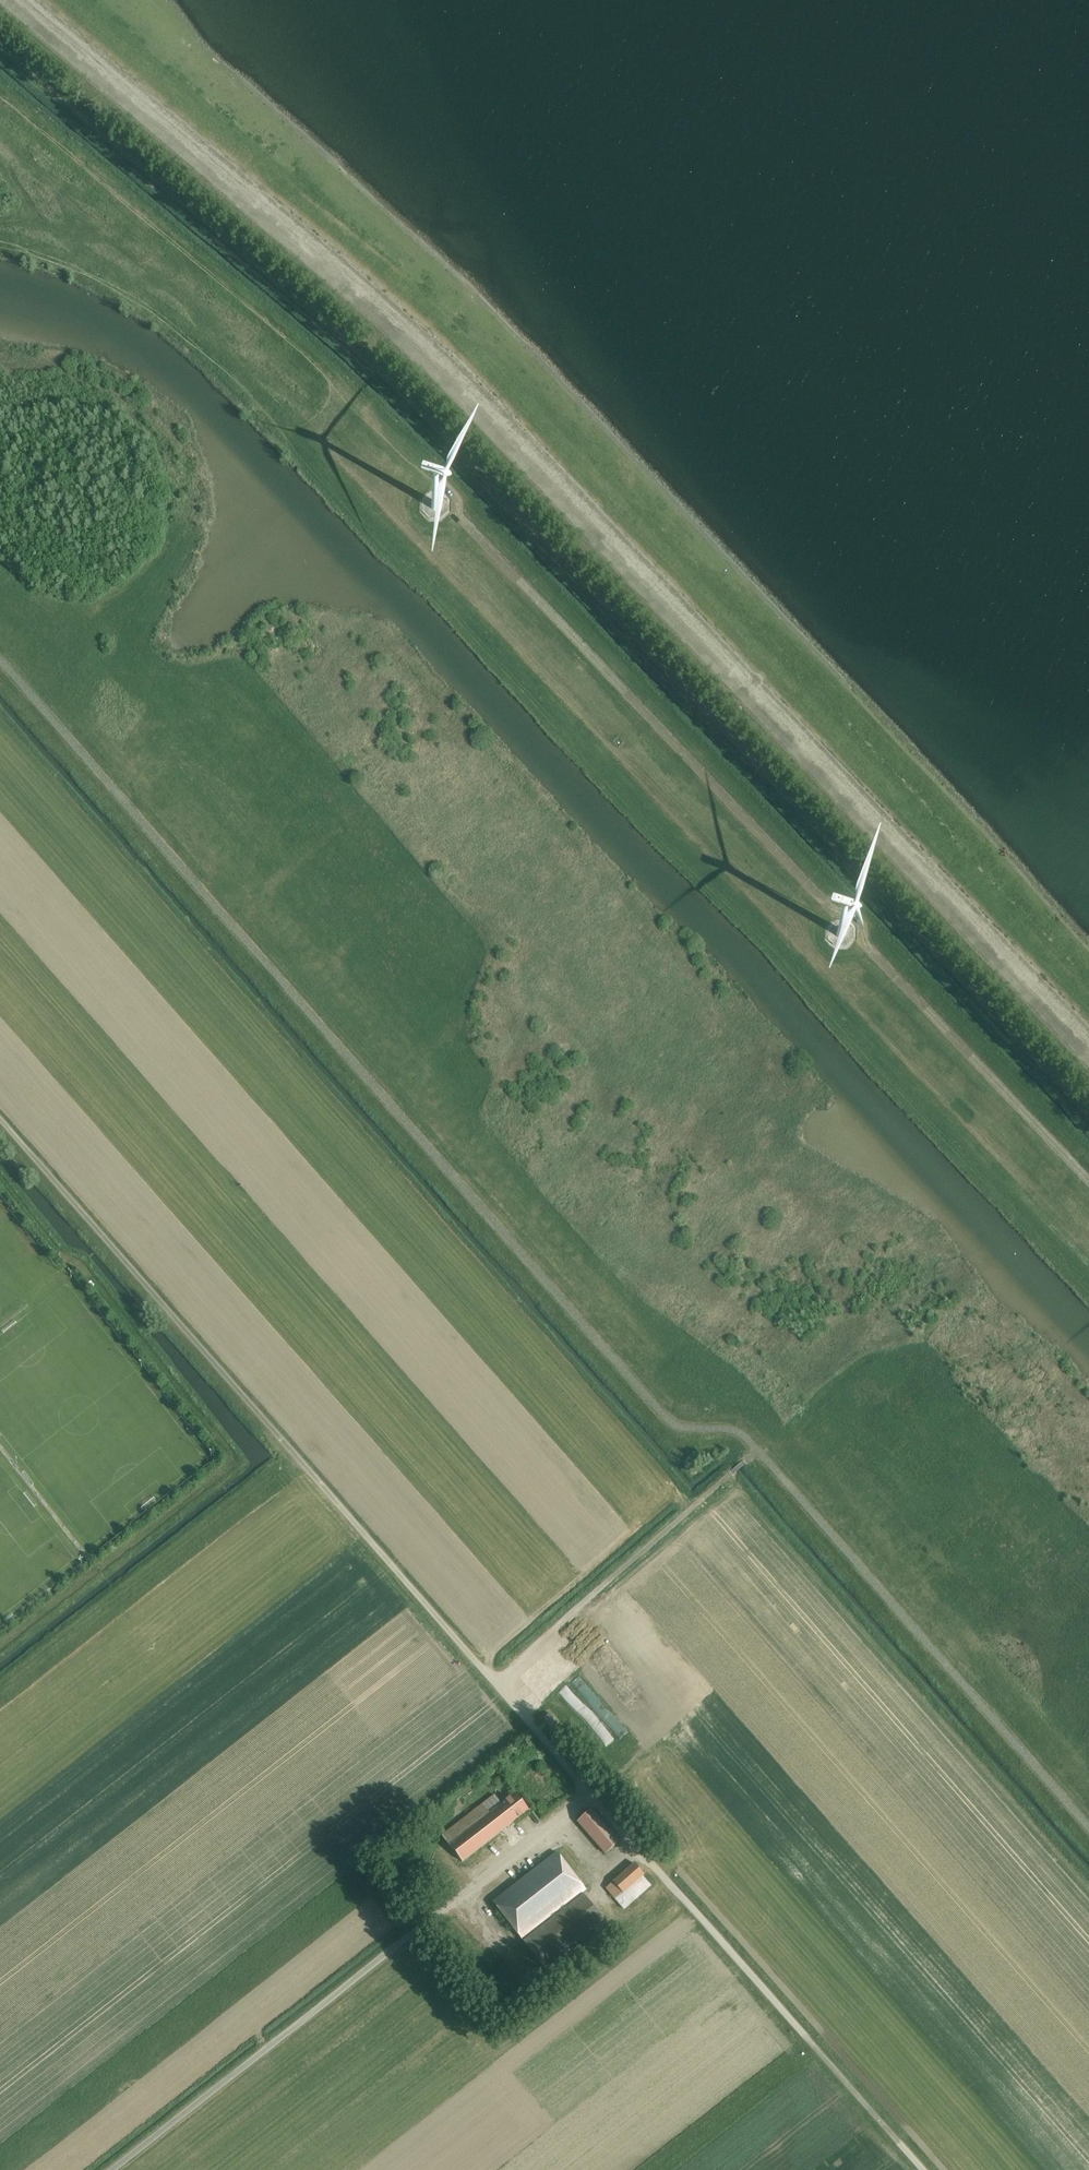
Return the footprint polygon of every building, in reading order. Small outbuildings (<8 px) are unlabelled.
[(431,502),(430,508),(435,510),(441,509),(441,504),(436,501),(431,502)] [(839,928),(836,934),(842,939),(846,936),(846,929),(839,928)] [(544,1718),(549,1723),(553,1728),(558,1724),(550,1714),(544,1718)] [(516,1793),(502,1804),(495,1795),(482,1804),(442,1836),(462,1862),(529,1810),(516,1793)] [(606,1854),(619,1842),(592,1810),(578,1822),(606,1854)] [(434,1833),(428,1824),(420,1830),(427,1839),(428,1838),(431,1841),(436,1838),(433,1834),(434,1833)] [(523,1940),(544,1968),(604,1921),(583,1893),(587,1890),(557,1852),(493,1902),(523,1940)] [(634,1864),(621,1875),(606,1888),(624,1909),(650,1885),(643,1877),(644,1875),(634,1864)]
